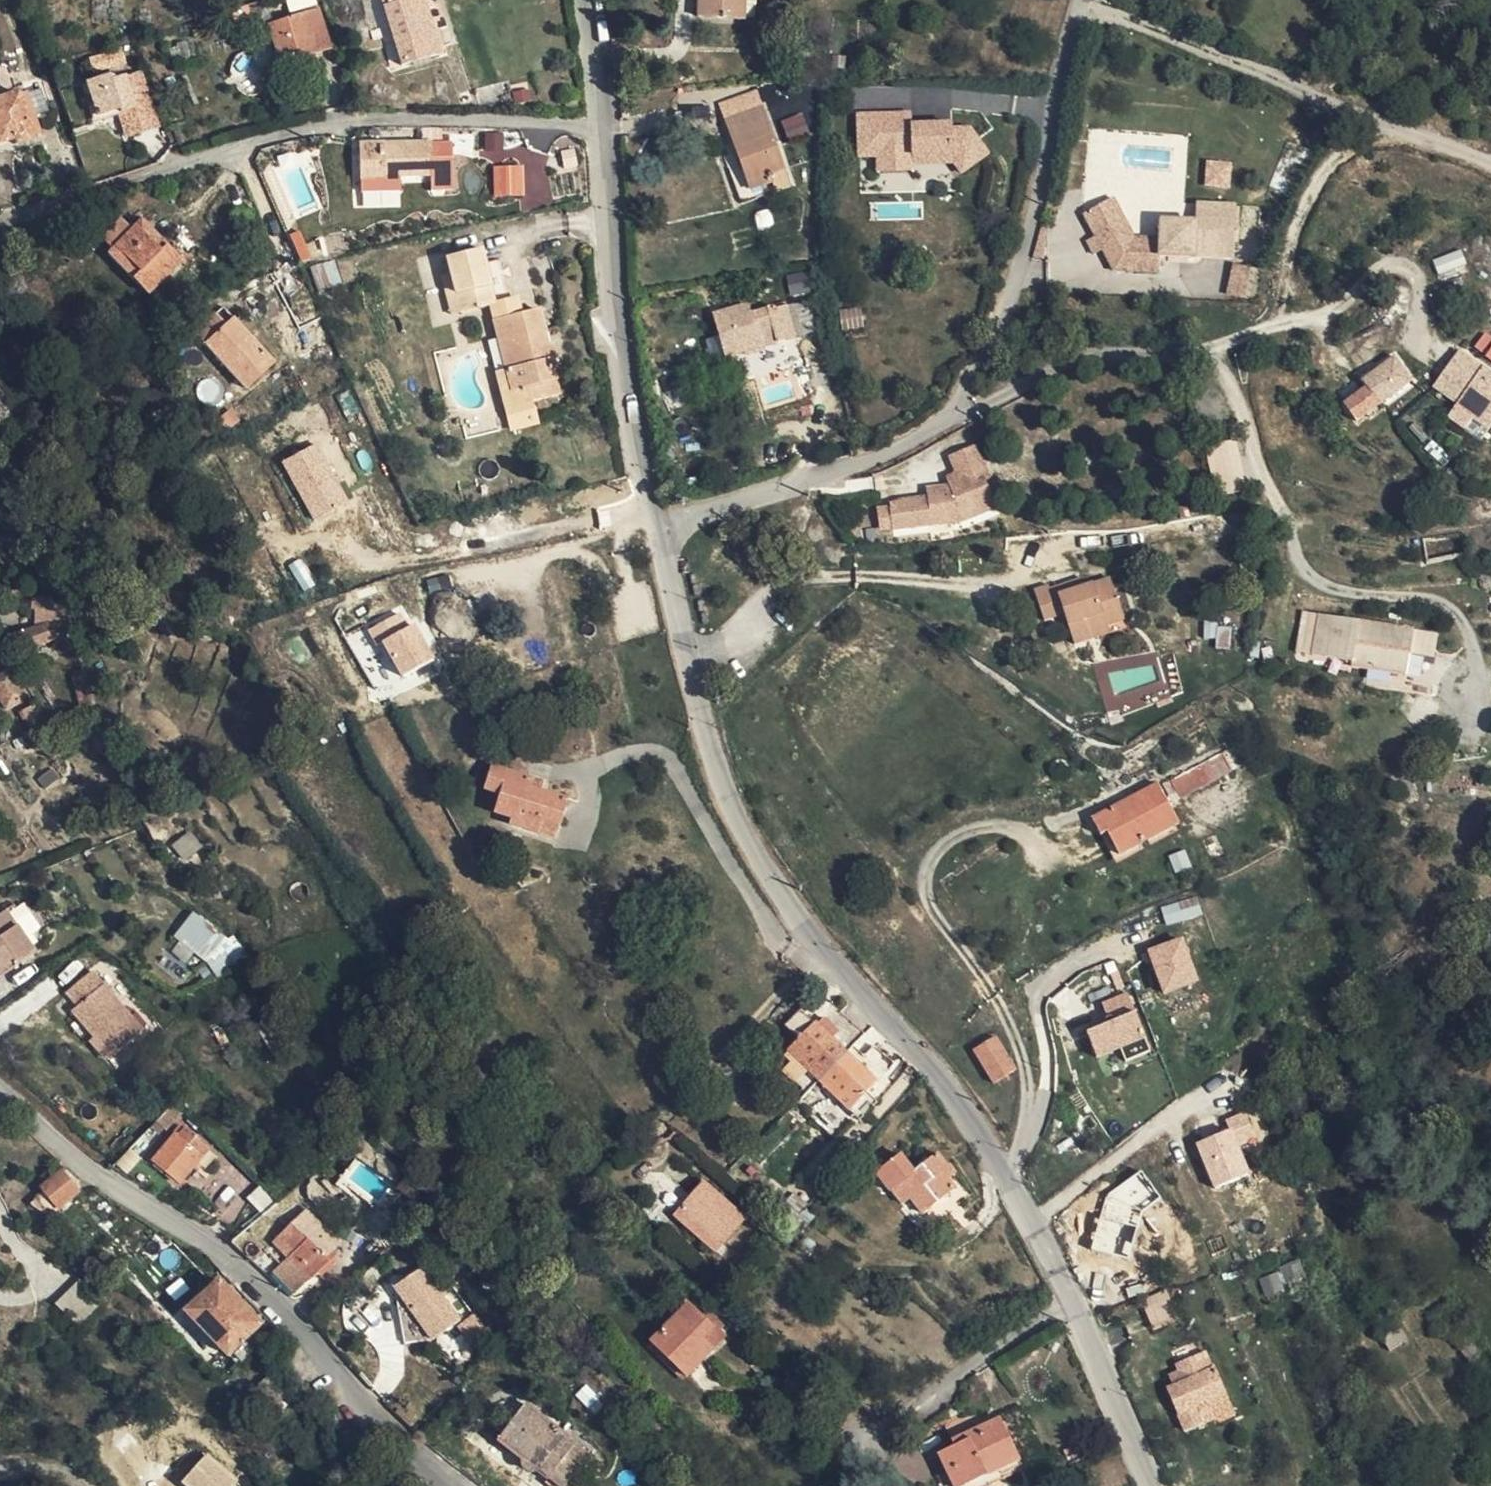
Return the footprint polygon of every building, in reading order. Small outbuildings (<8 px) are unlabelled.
[(426,49),(413,0),(371,0),(388,60),(426,49)] [(676,21),(722,24),(723,0),(677,0),(676,21)] [(270,58),(315,43),(303,6),(257,21),(270,58)] [(125,58),(119,42),(87,52),(88,58),(83,60),(87,70),(125,58)] [(99,107),(137,97),(130,76),(121,76),(113,72),(92,78),(99,107)] [(23,139),(10,90),(0,93),(0,136),(3,136),(5,142),(23,139)] [(855,110),(856,158),(875,157),(875,169),(982,166),(981,119),(912,121),(912,109),(855,110)] [(703,125),(711,145),(730,193),(751,186),(748,177),(762,172),(738,112),(703,125)] [(781,120),(787,138),(807,130),(801,113),(781,120)] [(520,208),(550,207),(549,148),(503,149),(503,130),(482,131),(483,161),(492,160),(492,197),(519,196),(520,208)] [(349,145),(349,178),(375,178),(424,179),(423,146),(349,145)] [(1208,158),(1203,157),(1198,180),(1208,182),(1207,192),(1221,195),(1227,169),(1207,164),(1208,158)] [(375,178),(349,178),(349,191),(375,192),(375,178)] [(1112,274),(1157,276),(1158,259),(1193,261),(1195,228),(1160,226),(1159,244),(1133,243),(1111,200),(1082,217),(1112,274)] [(164,256),(126,218),(116,228),(103,216),(87,233),(96,243),(90,249),(131,291),(164,256)] [(436,308),(448,305),(469,301),(459,245),(424,252),(428,270),(436,308)] [(1223,295),(1248,302),(1257,275),(1233,266),(1223,295)] [(743,347),(780,339),(772,307),(760,310),(758,304),(734,310),(743,347)] [(419,311),(423,328),(452,322),(448,305),(436,308),(425,310),(419,311)] [(257,356),(217,314),(208,322),(198,311),(179,330),(231,383),(257,356)] [(1467,419),(1473,423),(1477,417),(1490,425),(1490,389),(1485,385),(1489,378),(1444,351),(1436,346),(1414,382),(1439,398),(1438,400),(1456,412),(1467,419)] [(487,367),(484,352),(475,354),(478,369),(487,367)] [(475,354),(431,364),(434,376),(439,399),(452,397),(455,412),(486,405),(478,369),(475,354)] [(1393,378),(1374,355),(1344,379),(1349,385),(1328,403),(1342,421),(1370,397),(1393,378)] [(1456,412),(1438,400),(1431,412),(1450,424),(1456,412)] [(311,521),(348,503),(319,442),(282,459),(311,521)] [(962,442),(960,443),(976,512),(985,508),(973,480),(977,477),(962,442)] [(976,512),(960,443),(937,453),(944,474),(933,479),(937,486),(932,487),(933,495),(914,496),(914,497),(883,502),(875,506),(879,532),(953,522),(976,512)] [(933,495),(932,487),(914,489),(914,496),(933,495)] [(1041,598),(1068,589),(1064,579),(1031,590),(1040,618),(1047,616),(1041,598)] [(1055,640),(1089,628),(1105,622),(1093,581),(1068,589),(1041,598),(1047,616),(1055,640)] [(1040,618),(1031,590),(1030,587),(1016,591),(1026,623),(1040,618)] [(46,605),(39,608),(15,616),(22,636),(49,626),(53,624),(46,605)] [(370,626),(399,678),(433,660),(404,608),(370,626)] [(1293,613),(1287,654),(1326,661),(1325,666),(1379,674),(1384,644),(1387,628),(1293,613)] [(1091,635),(1089,628),(1055,640),(1057,647),(1091,635)] [(1387,628),(1384,644),(1408,648),(1410,632),(1387,628)] [(6,656),(0,660),(0,696),(1,697),(23,682),(6,656)] [(15,700),(22,711),(37,704),(29,691),(15,700)] [(37,704),(22,711),(28,720),(43,714),(37,704)] [(1144,791),(1158,808),(1214,762),(1200,745),(1144,791)] [(545,788),(515,778),(507,776),(509,767),(470,755),(463,776),(478,781),(473,798),(492,805),(491,811),(533,825),(545,788)] [(507,776),(515,778),(517,770),(509,767),(507,776)] [(1140,792),(1122,807),(1138,826),(1155,811),(1140,792)] [(1138,826),(1122,807),(1083,841),(1095,855),(1100,850),(1117,871),(1168,827),(1155,811),(1138,826)] [(9,887),(0,893),(0,946),(4,952),(38,928),(9,887)] [(220,975),(242,948),(194,908),(172,935),(220,975)] [(1144,950),(1163,995),(1200,979),(1181,934),(1144,950)] [(78,1018),(91,1041),(119,1025),(81,957),(52,974),(61,989),(54,992),(71,1022),(78,1018)] [(1127,990),(1099,1001),(1106,1020),(1085,1029),(1097,1057),(1146,1037),(1127,990)] [(80,1047),(91,1041),(78,1018),(71,1022),(67,1024),(80,1047)] [(230,1054),(220,1026),(196,1036),(206,1063),(230,1054)] [(814,1027),(808,1033),(812,1038),(818,1032),(814,1027)] [(785,1056),(807,1079),(835,1050),(818,1032),(812,1038),(808,1033),(785,1056)] [(981,1087),(1000,1075),(979,1044),(961,1056),(981,1087)] [(835,1050),(807,1079),(843,1115),(871,1087),(835,1050)] [(1214,1189),(1252,1173),(1241,1147),(1258,1140),(1245,1110),(1224,1119),(1227,1127),(1194,1141),(1214,1189)] [(203,1140),(183,1120),(176,1127),(172,1124),(151,1151),(176,1173),(203,1140)] [(907,1177),(894,1159),(869,1178),(882,1195),(885,1193),(894,1208),(905,1201),(917,1218),(946,1196),(936,1180),(943,1175),(933,1159),(907,1177)] [(71,1180),(55,1162),(33,1181),(50,1199),(71,1180)] [(255,1175),(251,1180),(267,1197),(272,1192),(255,1175)] [(672,1205),(708,1240),(735,1211),(698,1177),(672,1205)] [(244,1188),(259,1203),(267,1197),(251,1180),(244,1188)] [(1102,1180),(1094,1251),(1129,1255),(1135,1201),(1147,1203),(1149,1185),(1102,1180)] [(700,1249),(708,1240),(672,1205),(663,1214),(700,1249)] [(284,1253),(290,1261),(294,1266),(300,1261),(309,1271),(330,1252),(325,1246),(330,1240),(301,1206),(283,1220),(289,1227),(278,1237),(288,1249),(284,1253)] [(1258,1279),(1265,1293),(1304,1275),(1297,1260),(1258,1279)] [(290,1288),(303,1276),(294,1266),(290,1261),(276,1273),(290,1288)] [(294,1266),(303,1276),(309,1271),(300,1261),(294,1266)] [(459,1322),(426,1264),(393,1283),(426,1341),(459,1322)] [(257,1316),(216,1274),(182,1306),(222,1349),(257,1316)] [(55,1301),(75,1324),(97,1304),(76,1282),(55,1301)] [(1154,1328),(1174,1318),(1161,1292),(1141,1302),(1154,1328)] [(677,1369),(705,1343),(695,1333),(707,1321),(696,1310),(683,1295),(643,1332),(677,1369)] [(707,1321),(711,1325),(715,1322),(700,1306),(696,1310),(707,1321)] [(717,1332),(711,1325),(707,1321),(695,1333),(705,1343),(717,1332)] [(1372,1350),(1389,1341),(1379,1324),(1362,1333),(1372,1350)] [(1156,1413),(1176,1405),(1170,1388),(1199,1377),(1188,1350),(1184,1351),(1181,1343),(1168,1348),(1165,1341),(1150,1347),(1152,1354),(1142,1358),(1145,1367),(1139,1370),(1156,1413)] [(582,1443),(519,1395),(492,1433),(514,1450),(514,1456),(516,1460),(519,1463),(522,1465),(525,1464),(529,1462),(554,1481),(582,1443)] [(961,1435),(964,1442),(949,1450),(932,1458),(947,1485),(991,1485),(1015,1474),(1013,1468),(1015,1466),(992,1420),(961,1435)] [(964,1442),(961,1435),(945,1442),(949,1450),(964,1442)]
